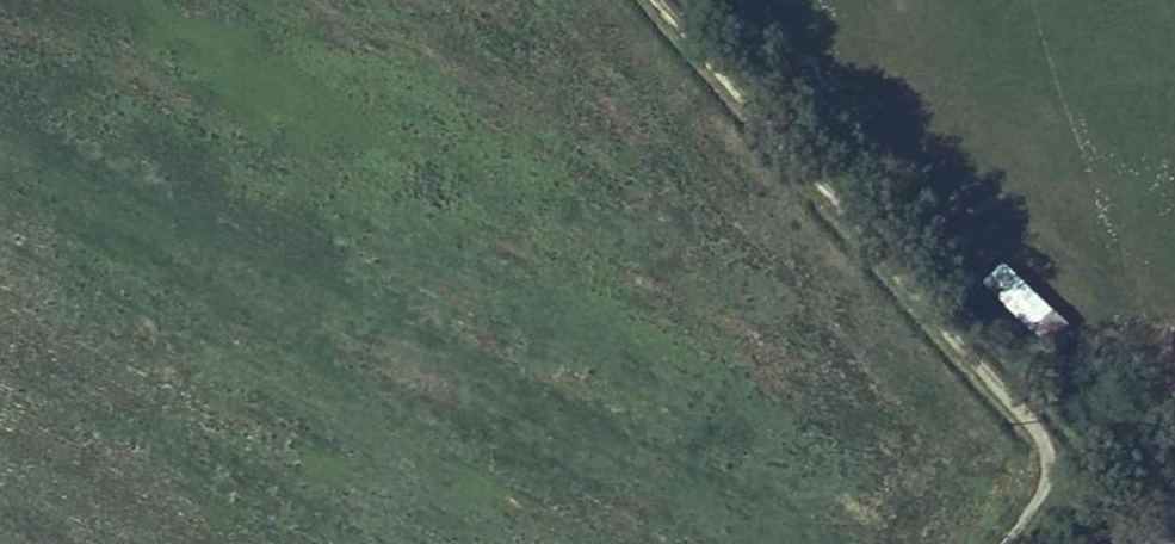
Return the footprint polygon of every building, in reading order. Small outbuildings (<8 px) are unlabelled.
[(1032,328),(1054,305),(1004,255),(981,277),(1032,328)]
